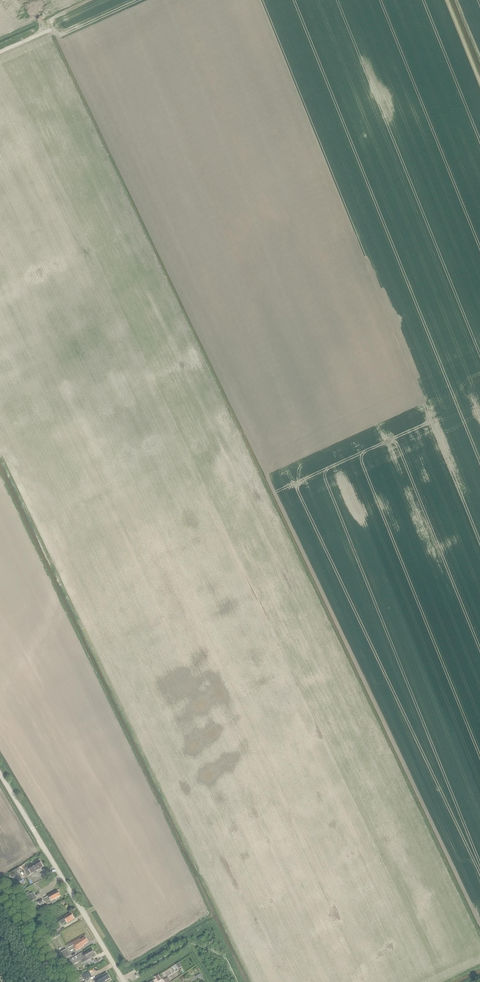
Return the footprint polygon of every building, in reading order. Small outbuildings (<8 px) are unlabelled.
[(38,869),(43,866),(39,860),(34,863),(24,869),(28,876),(38,870),(38,869)] [(16,869),(10,873),(13,878),(14,877),(19,875),(17,871),(16,869)] [(19,875),(14,877),(18,884),(23,880),(20,874),(19,875)] [(51,901),(61,896),(58,891),(49,896),(44,899),(46,902),(51,900),(51,901)] [(33,892),(28,895),(31,901),(37,898),(33,892)] [(67,923),(74,919),(71,913),(64,917),(65,918),(60,921),(62,924),(67,922),(67,923)] [(83,945),(88,942),(85,937),(80,940),(80,939),(72,943),(67,946),(69,948),(73,945),(76,951),(84,946),(83,945)] [(66,960),(69,958),(71,957),(66,948),(61,951),(66,960)] [(90,959),(96,955),(95,954),(96,954),(94,952),(92,949),(83,954),(82,952),(72,959),(75,964),(85,958),(87,960),(88,960),(90,959)] [(82,976),(84,980),(92,976),(89,971),(82,976)] [(110,978),(107,973),(102,976),(101,975),(93,979),(95,981),(105,981),(110,978)]
